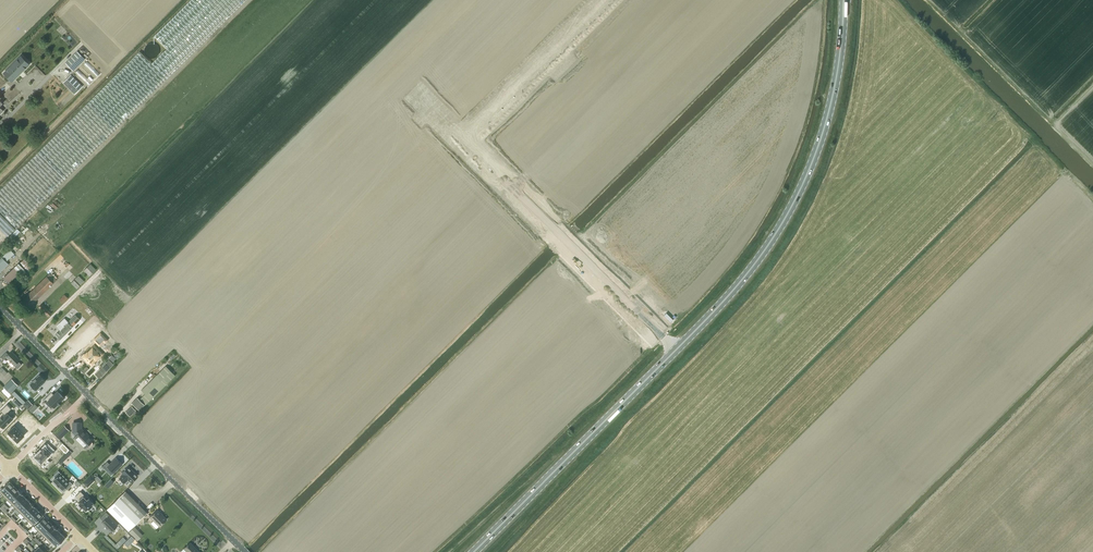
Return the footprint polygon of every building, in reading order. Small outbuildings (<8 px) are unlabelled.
[(15,228),(144,101),(245,0),(190,0),(154,36),(166,48),(152,63),(139,51),(0,190),(0,228),(8,236),(15,228)] [(159,49),(159,48),(158,47),(158,46),(157,45),(156,44),(154,43),(153,43),(152,43),(150,43),(149,43),(148,44),(147,44),(146,45),(145,46),(144,47),(144,49),(144,50),(144,51),(144,53),(145,54),(145,55),(146,56),(147,57),(148,57),(149,58),(151,58),(152,58),(153,58),(154,57),(156,57),(157,56),(157,55),(158,54),(159,53),(159,52),(159,50),(159,49)] [(77,51),(65,62),(73,70),(85,59),(77,51)] [(15,78),(23,70),(25,67),(25,66),(28,63),(21,57),(18,60),(17,59),(7,70),(8,70),(5,74),(11,80),(14,77),(15,78)] [(71,74),(63,82),(74,94),(82,86),(71,74)] [(9,264),(6,261),(14,253),(10,249),(0,259),(0,272),(9,264)] [(34,267),(27,260),(25,257),(19,263),(28,272),(34,267)] [(18,263),(14,267),(19,272),(23,277),(28,272),(18,263)] [(90,263),(84,270),(90,276),(96,269),(90,263)] [(14,267),(3,278),(5,279),(7,281),(8,283),(19,272),(14,267)] [(27,308),(54,283),(57,280),(50,272),(47,276),(21,301),(27,308)] [(79,275),(74,279),(80,285),(84,281),(79,275)] [(77,288),(80,285),(74,279),(71,283),(77,288)] [(7,297),(11,293),(12,293),(16,288),(12,284),(10,287),(9,285),(6,288),(2,292),(7,297)] [(65,294),(59,300),(63,303),(68,298),(65,294)] [(39,307),(46,314),(48,317),(52,313),(42,303),(39,307)] [(60,330),(55,335),(60,339),(76,323),(78,321),(80,319),(76,314),(68,322),(65,318),(57,326),(60,330)] [(94,346),(83,356),(91,364),(93,362),(98,357),(101,355),(96,350),(97,349),(94,346)] [(6,352),(1,357),(4,359),(6,357),(14,365),(18,368),(22,364),(18,361),(20,359),(12,351),(8,354),(6,352)] [(109,360),(95,374),(100,378),(114,364),(109,360)] [(133,404),(126,412),(130,415),(133,413),(134,414),(135,414),(136,413),(136,411),(135,410),(137,408),(139,410),(144,404),(145,405),(166,384),(175,375),(169,368),(166,365),(157,374),(142,390),(146,394),(140,400),(137,397),(132,403),(133,404)] [(39,374),(30,384),(36,390),(46,380),(39,374)] [(12,378),(3,387),(9,392),(10,393),(18,385),(17,384),(12,378)] [(51,391),(43,400),(48,405),(51,403),(54,406),(57,403),(58,404),(61,401),(61,400),(64,397),(58,391),(54,394),(51,391)] [(15,398),(12,402),(19,408),(23,405),(15,398)] [(28,399),(23,404),(28,409),(33,404),(28,399)] [(3,428),(13,418),(7,413),(11,408),(7,404),(0,410),(4,414),(3,416),(3,415),(0,418),(0,424),(3,428)] [(81,422),(73,422),(73,432),(76,435),(75,436),(85,447),(86,446),(87,448),(89,448),(93,444),(93,442),(92,441),(92,440),(81,429),(81,422)] [(14,425),(8,432),(17,442),(24,435),(14,425)] [(59,431),(55,434),(60,440),(64,436),(59,431)] [(35,457),(34,458),(38,462),(39,462),(41,463),(41,462),(44,465),(47,462),(44,459),(53,451),(47,445),(45,448),(44,447),(34,456),(35,457)] [(66,454),(59,461),(61,464),(68,457),(66,454)] [(107,461),(102,466),(105,469),(107,466),(114,473),(123,464),(116,457),(110,464),(107,461)] [(123,474),(119,478),(124,483),(128,479),(131,482),(138,476),(128,466),(122,473),(123,474)] [(57,476),(53,480),(61,487),(62,489),(64,487),(67,490),(73,484),(70,481),(68,483),(66,480),(67,479),(64,477),(63,478),(59,474),(58,475),(57,475),(56,476),(57,476)] [(0,490),(0,493),(3,496),(14,485),(9,481),(10,481),(9,481),(0,490)] [(14,485),(3,496),(7,500),(18,490),(18,489),(14,485)] [(18,490),(7,500),(11,504),(22,494),(18,489),(18,490)] [(80,491),(75,496),(79,500),(78,501),(80,502),(79,503),(82,507),(83,507),(86,510),(88,508),(89,509),(93,506),(91,504),(93,503),(89,498),(87,500),(85,498),(86,497),(80,491)] [(119,497),(107,509),(128,531),(141,518),(143,516),(147,512),(130,495),(125,491),(121,495),(119,497)] [(22,494),(11,504),(16,508),(26,498),(22,494)] [(26,498),(16,508),(20,512),(30,502),(26,498)] [(30,502),(20,512),(24,517),(34,506),(35,506),(34,506),(30,502)] [(34,506),(24,517),(28,521),(39,510),(35,506),(34,506)] [(157,509),(150,517),(159,526),(167,519),(157,509)] [(39,510),(28,521),(33,525),(43,515),(43,514),(43,515),(39,510)] [(106,512),(100,517),(103,521),(102,522),(106,526),(108,528),(111,531),(118,525),(108,516),(109,515),(106,512)] [(44,516),(34,526),(38,531),(48,520),(45,516),(44,516)] [(48,520),(38,531),(42,535),(53,524),(52,524),(48,520)] [(53,524),(42,535),(46,539),(57,529),(52,524),(53,524)] [(134,527),(129,532),(134,537),(139,532),(134,527)] [(57,529),(46,539),(51,543),(53,541),(52,541),(61,533),(57,529)] [(61,533),(52,541),(53,541),(56,545),(57,546),(65,537),(61,533)] [(184,548),(188,551),(200,551),(199,551),(194,546),(190,542),(184,548)]
